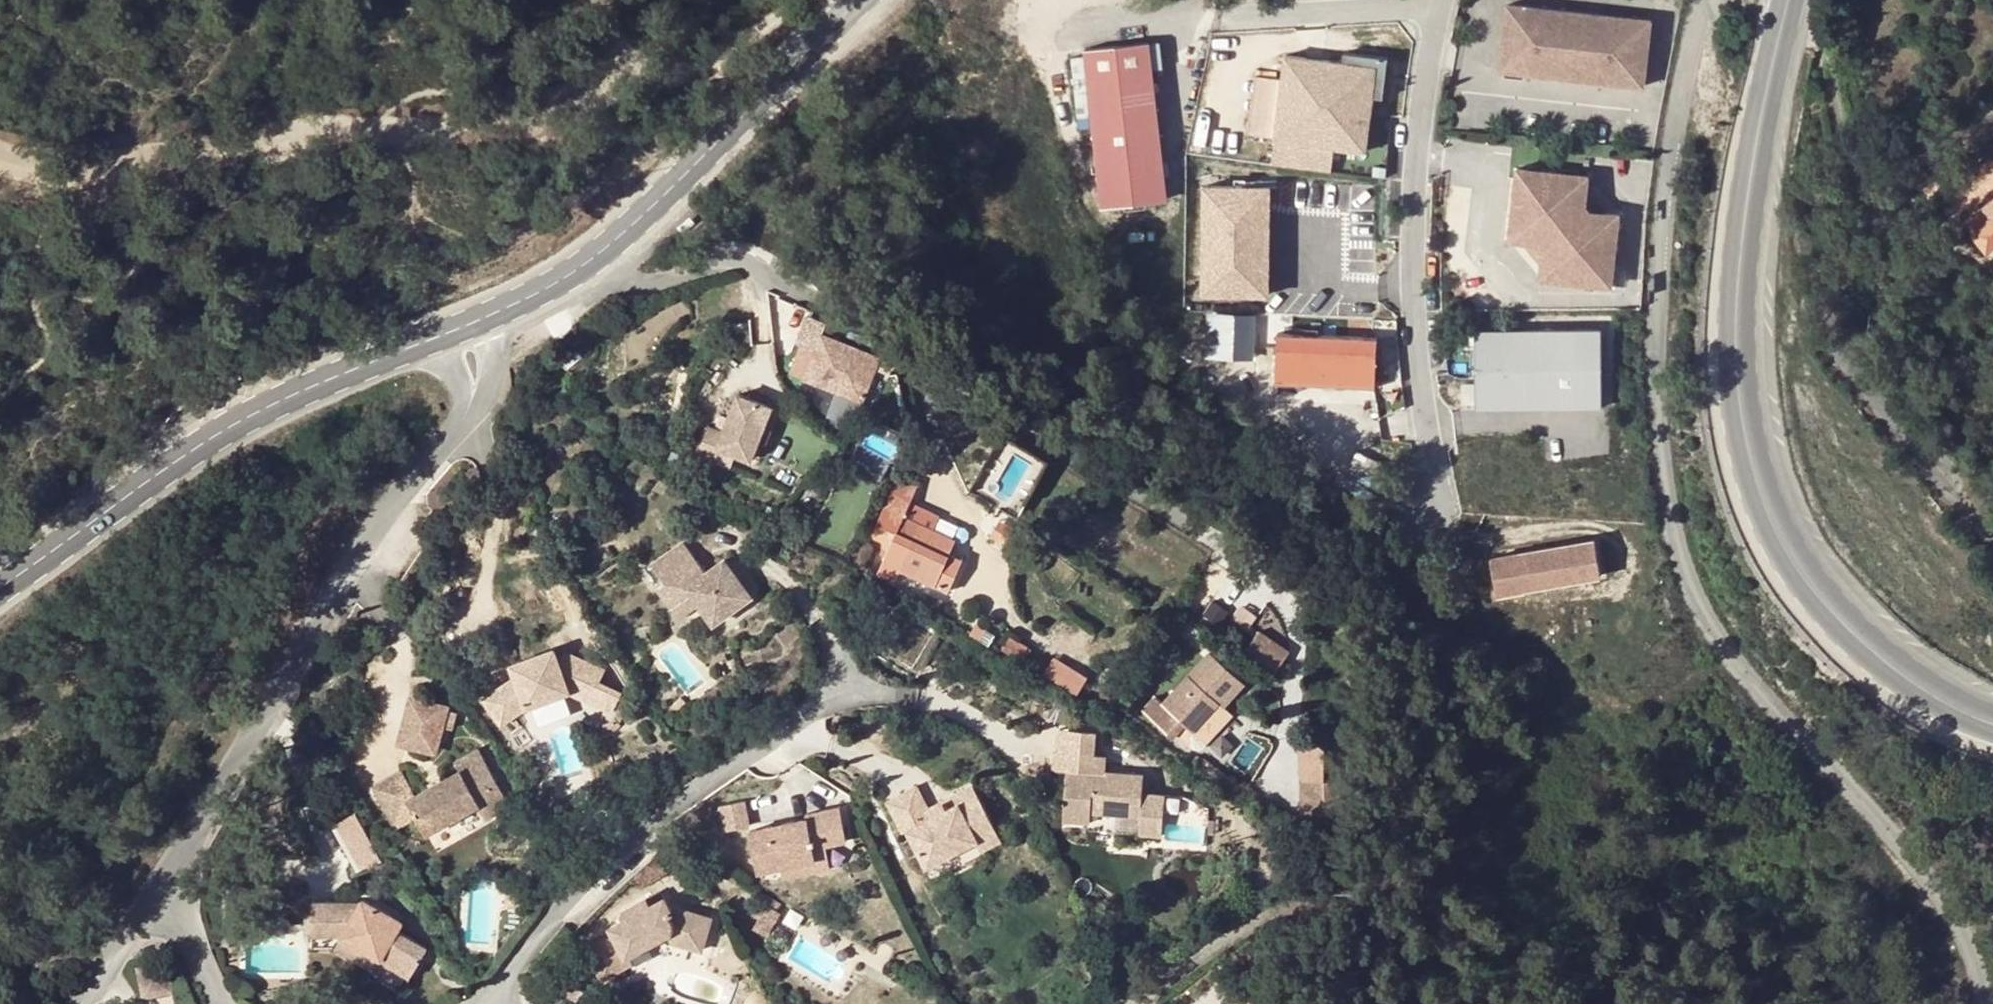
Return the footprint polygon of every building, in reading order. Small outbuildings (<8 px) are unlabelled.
[(1652,21),(1508,8),(1502,73),(1645,87),(1652,21)] [(1155,38),(1090,46),(1108,203),(1173,195),(1155,38)] [(1376,63),(1284,52),(1272,164),(1332,171),(1335,146),(1366,150),(1376,63)] [(1509,231),(1523,234),(1540,254),(1537,270),(1617,277),(1623,212),(1591,209),(1594,173),(1514,166),(1509,231)] [(1264,293),(1264,181),(1194,181),(1194,293),(1264,293)] [(1992,230),(1992,205),(1980,213),(1992,230)] [(695,223),(689,216),(676,227),(682,234),(695,223)] [(1255,355),(1254,310),(1205,311),(1205,355),(1255,355)] [(781,376),(856,398),(870,348),(812,332),(816,319),(799,314),(781,376)] [(1374,334),(1274,329),(1271,379),(1371,384),(1374,334)] [(1602,331),(1476,329),(1475,406),(1601,407),(1602,331)] [(219,380),(223,387),(240,377),(236,370),(219,380)] [(725,413),(714,408),(709,421),(721,426),(725,413)] [(877,556),(885,561),(921,580),(935,555),(916,545),(920,536),(925,526),(893,510),(890,515),(879,510),(854,563),(870,571),(877,556)] [(940,547),(920,536),(916,545),(935,555),(940,547)] [(1604,569),(1598,536),(1488,556),(1494,589),(1604,569)] [(878,575),(885,561),(877,556),(870,571),(878,575)] [(1258,627),(1247,643),(1279,663),(1289,647),(1258,627)] [(573,648),(551,637),(543,654),(565,665),(573,648)] [(1202,647),(1145,713),(1196,757),(1234,713),(1224,705),(1243,682),(1202,647)] [(1043,673),(1077,691),(1086,674),(1053,655),(1043,673)] [(391,812),(446,774),(441,767),(458,753),(426,709),(407,721),(414,732),(401,742),(409,752),(390,765),(381,754),(370,763),(360,751),(335,769),(361,808),(380,797),(391,812)] [(1023,736),(1022,751),(1034,752),(1032,803),(1059,804),(1062,794),(1110,795),(1110,812),(1132,812),(1134,772),(1111,772),(1111,752),(1058,749),(1058,737),(1023,736)] [(1323,739),(1298,740),(1301,781),(1325,780),(1323,739)] [(401,742),(381,754),(390,765),(409,752),(401,742)] [(477,779),(458,753),(441,767),(446,774),(459,791),(477,779)] [(889,766),(861,779),(874,809),(881,807),(900,845),(951,821),(949,815),(967,806),(946,763),(923,774),(926,780),(901,794),(898,785),(889,766)] [(317,783),(294,799),(324,842),(347,826),(317,783)] [(707,865),(732,862),(766,858),(764,842),(775,840),(790,838),(785,802),(756,806),(757,815),(701,822),(707,865)] [(779,867),(775,840),(764,842),(766,858),(732,862),(733,873),(779,867)] [(333,896),(291,870),(267,906),(291,920),(306,914),(340,985),(365,972),(351,944),(344,931),(359,924),(341,893),(333,896)] [(617,924),(633,924),(669,932),(677,898),(646,891),(631,874),(622,882),(615,874),(583,904),(588,911),(577,922),(582,935),(558,954),(581,978),(604,958),(603,950),(604,935),(617,924)] [(306,914),(291,920),(326,993),(340,985),(306,914)] [(366,936),(359,924),(344,931),(351,944),(366,936)] [(603,950),(633,924),(617,924),(604,935),(603,950)]
